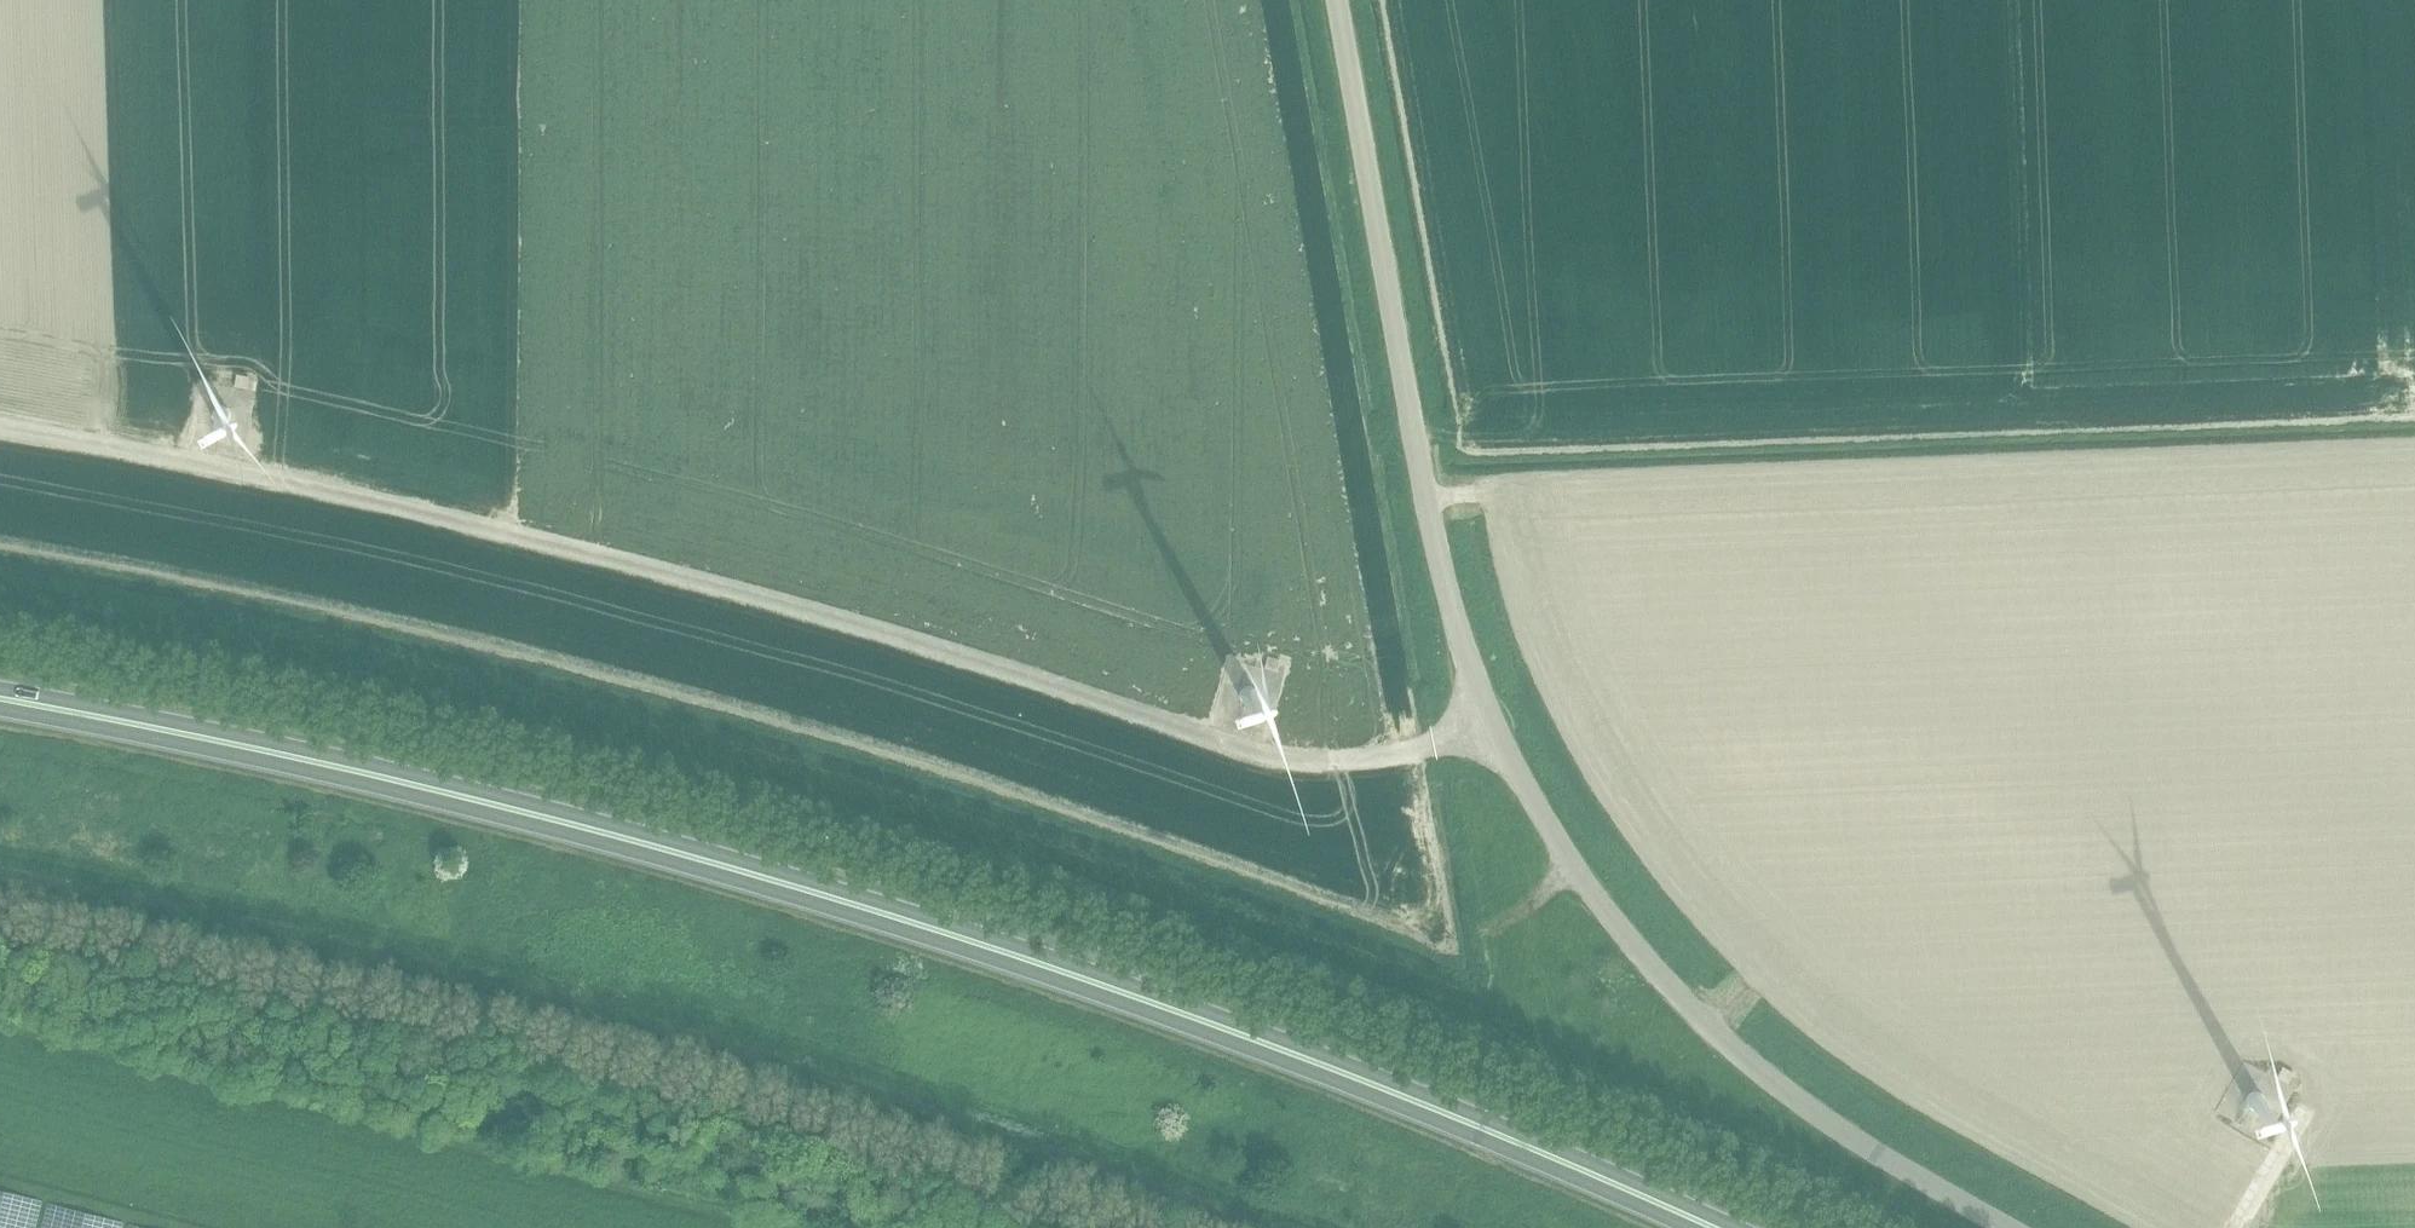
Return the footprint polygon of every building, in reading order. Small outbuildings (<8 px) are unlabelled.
[(213,411),(212,413),(213,416),(214,418),(215,420),(218,422),(220,422),(223,422),(225,421),(227,420),(229,417),(229,415),(229,412),(228,410),(226,408),(224,406),(222,406),(219,406),(217,407),(214,408),(213,411)] [(1240,691),(1240,693),(1240,696),(1241,698),(1242,700),(1245,702),(1247,703),(1250,702),(1252,702),(1254,700),(1256,698),(1256,695),(1256,693),(1255,690),(1254,688),(1252,686),(1249,686),(1246,686),(1244,687),(1242,688),(1240,691)] [(2247,1096),(2246,1099),(2246,1102),(2247,1104),(2249,1106),(2251,1108),(2254,1108),(2257,1108),(2259,1107),(2261,1105),(2262,1103),(2263,1100),(2263,1098),(2262,1095),(2260,1093),(2258,1092),(2255,1091),(2253,1091),(2250,1092),(2248,1094),(2247,1096)]
